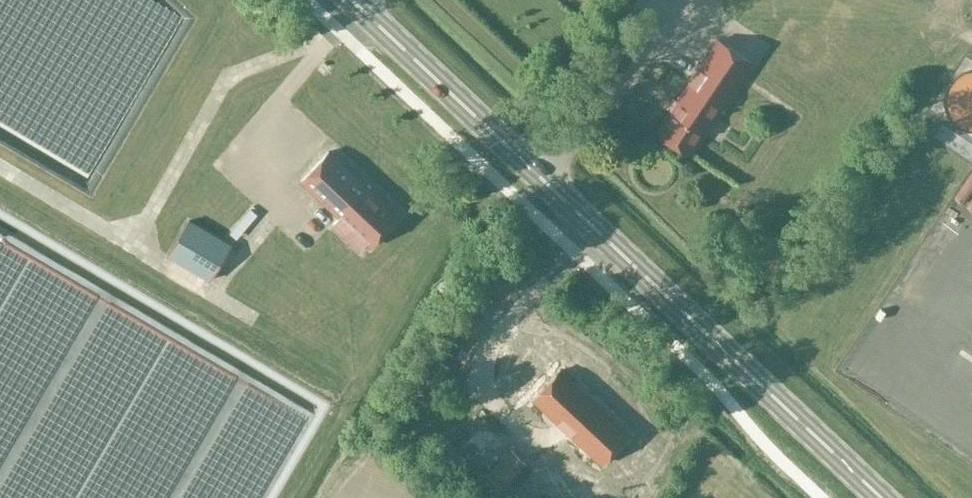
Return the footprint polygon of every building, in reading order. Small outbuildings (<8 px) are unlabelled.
[(718,39),(655,132),(688,155),(751,61),(718,39)] [(604,51),(596,63),(604,68),(612,56),(604,51)] [(398,217),(329,151),(301,181),(370,246),(398,217)] [(230,245),(189,220),(168,255),(210,280),(230,245)] [(560,369),(532,399),(601,463),(629,434),(560,369)]
